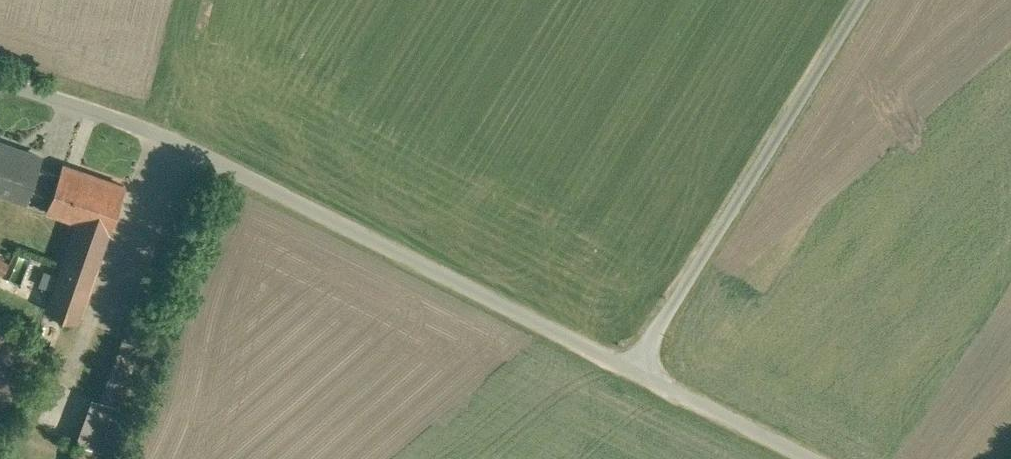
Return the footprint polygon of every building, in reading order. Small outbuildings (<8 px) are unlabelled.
[(14,149),(15,147),(0,142),(0,190),(25,199),(30,187),(37,166),(40,156),(39,155),(38,157),(14,149)] [(126,186),(63,164),(59,174),(52,194),(47,210),(78,221),(47,309),(79,321),(126,186)] [(59,174),(37,166),(30,187),(52,194),(59,174)] [(0,258),(0,271),(3,273),(9,264),(0,258)] [(156,329),(125,319),(105,383),(135,392),(156,329)] [(113,458),(85,446),(80,458),(113,458)]
